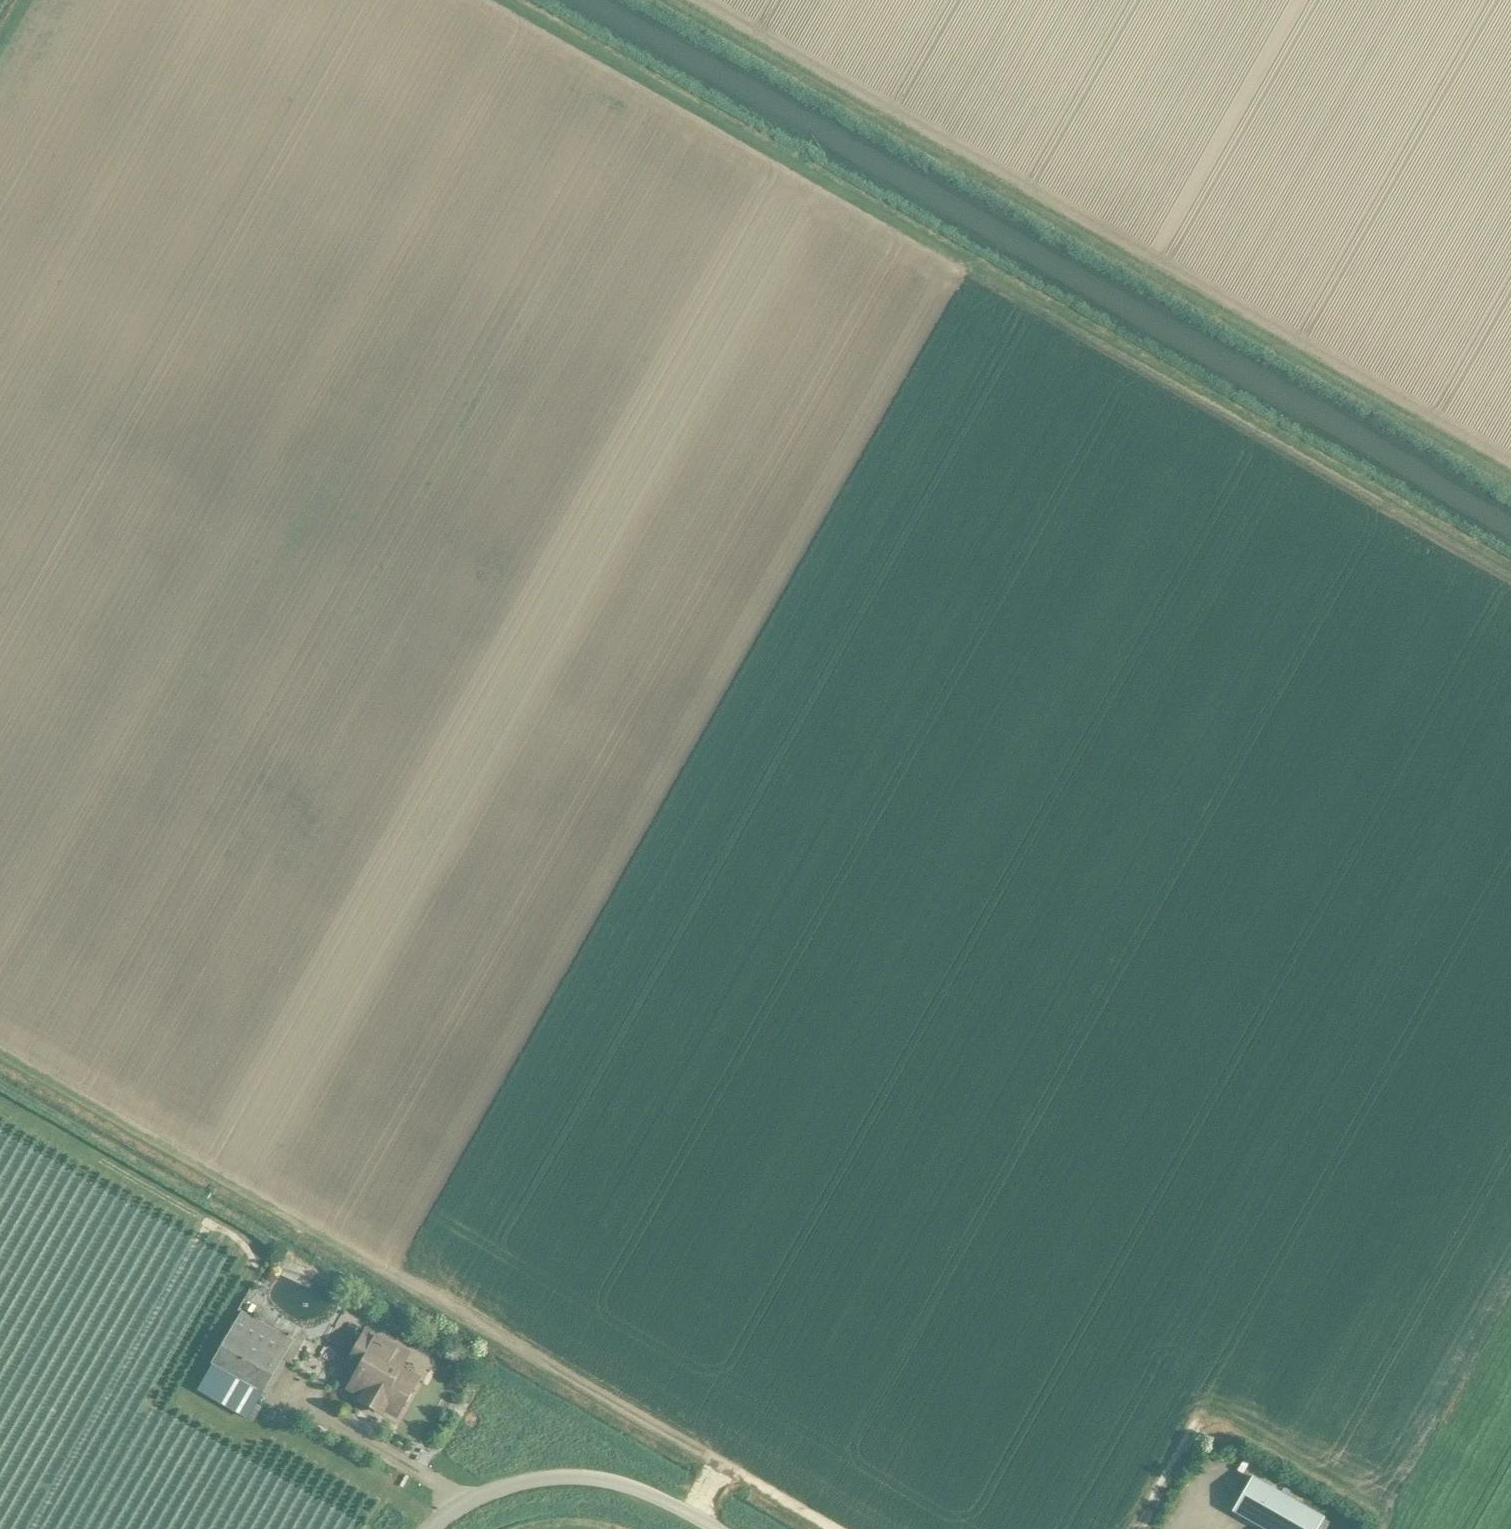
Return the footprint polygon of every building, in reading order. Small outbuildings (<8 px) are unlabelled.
[(243,1415),(288,1338),(242,1310),(196,1388),(243,1415)] [(315,1359),(323,1343),(313,1339),(306,1355),(315,1359)] [(394,1411),(413,1379),(370,1355),(352,1387),(394,1411)] [(1323,1517),(1252,1476),(1232,1511),(1264,1528),(1316,1528),(1323,1517)]
